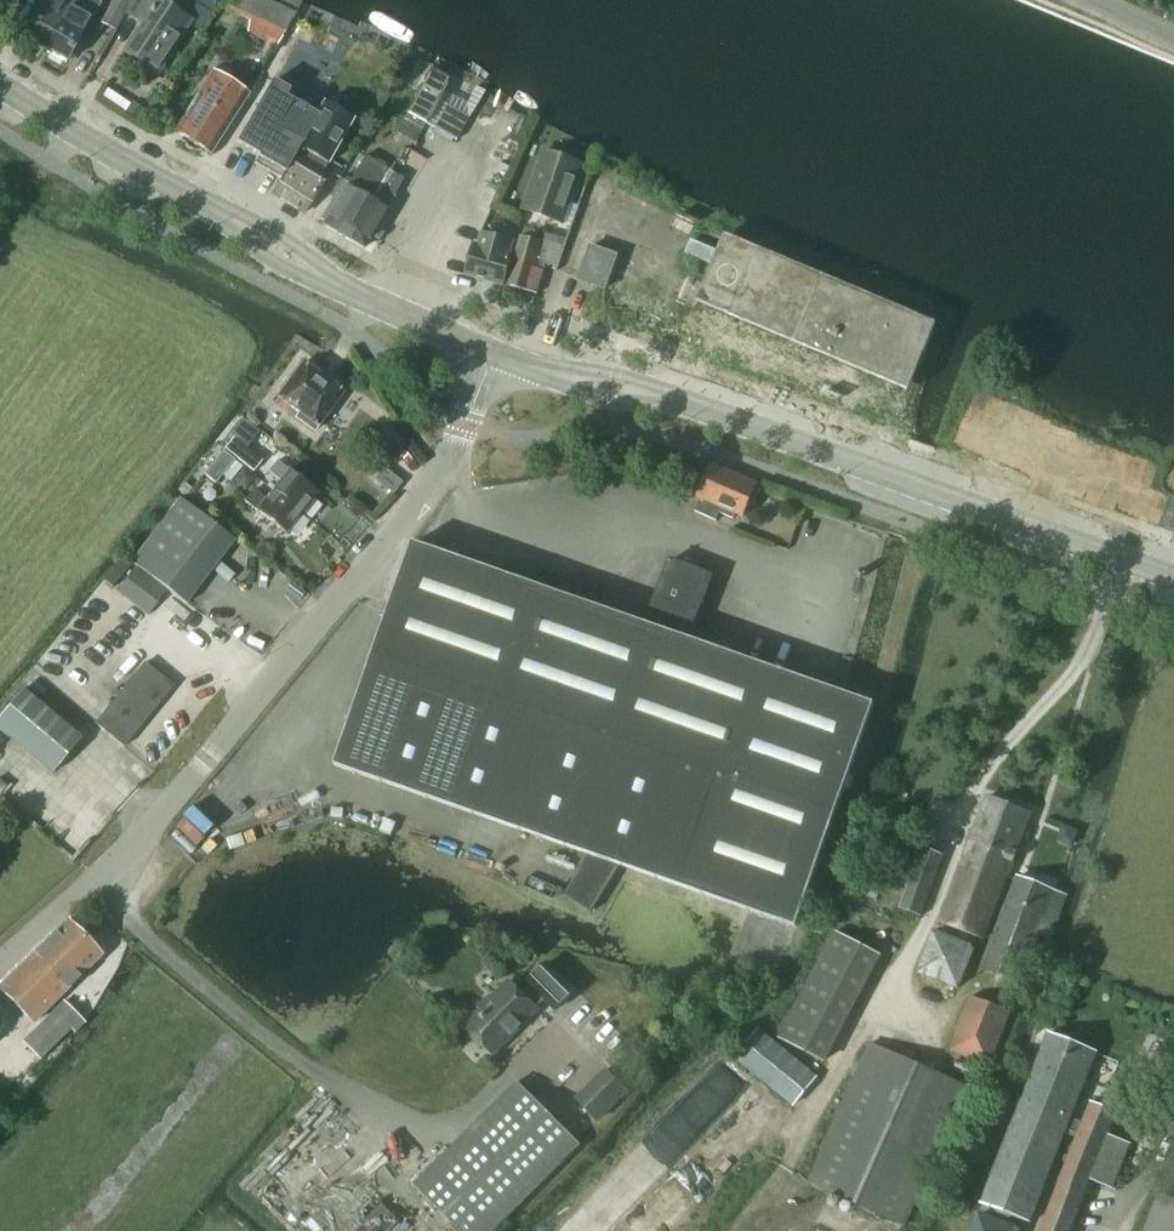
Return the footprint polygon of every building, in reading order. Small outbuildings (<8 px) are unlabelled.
[(20,36),(42,49),(67,7),(63,4),(66,0),(41,0),(20,36)] [(42,49),(66,62),(90,20),(100,3),(94,0),(66,0),(63,4),(67,7),(42,49)] [(115,31),(131,0),(113,0),(101,23),(115,31)] [(122,54),(157,77),(193,21),(160,0),(134,0),(125,16),(141,26),(122,54)] [(197,4),(211,13),(219,0),(200,0),(197,4)] [(225,14),(248,24),(247,32),(258,38),(276,47),(283,36),(295,15),(300,4),(301,2),(296,0),(286,0),(278,7),(262,0),(236,0),(225,14)] [(404,120),(422,130),(448,80),(430,71),(404,120)] [(175,131),(174,132),(210,154),(211,154),(210,153),(248,94),(213,72),(176,131),(175,131)] [(272,82),(237,143),(259,156),(255,164),(281,179),(299,148),(301,149),(328,164),(353,121),(290,84),(286,90),(272,82)] [(134,102),(127,112),(138,120),(145,110),(134,102)] [(469,119),(446,106),(434,128),(457,141),(469,119)] [(409,124),(404,133),(416,139),(421,130),(409,124)] [(273,195),(303,214),(329,172),(325,169),(328,164),(301,149),(273,195)] [(525,211),(562,224),(583,165),(546,152),(525,211)] [(404,179),(366,157),(347,188),(338,182),(328,199),(331,201),(320,221),(324,223),(324,225),(363,249),(371,235),(379,240),(383,233),(375,228),(404,179)] [(623,166),(619,179),(642,187),(646,174),(623,166)] [(619,179),(615,190),(638,198),(642,187),(619,179)] [(615,190),(611,202),(634,210),(638,198),(615,190)] [(611,202),(606,214),(629,222),(634,210),(611,202)] [(526,229),(523,238),(532,240),(535,231),(526,229)] [(521,238),(507,287),(535,295),(537,295),(544,272),(537,270),(540,262),(558,268),(565,250),(568,240),(535,232),(532,241),(521,238)] [(466,276),(504,286),(512,255),(510,255),(513,242),(482,234),(479,246),(474,245),(466,276)] [(591,247),(579,280),(605,289),(617,257),(591,247)] [(627,252),(608,307),(637,317),(656,262),(627,252)] [(656,262),(637,317),(665,327),(672,307),(687,312),(698,279),(684,274),(685,273),(656,262)] [(698,279),(687,312),(701,317),(694,338),(723,348),(742,293),(713,283),(713,285),(698,279)] [(742,293),(723,348),(751,358),(771,303),(742,293)] [(784,308),(765,363),(793,373),(813,318),(784,308)] [(813,318),(793,373),(822,383),(829,363),(844,368),(855,335),(841,330),(841,328),(813,318)] [(855,335),(844,368),(858,373),(851,393),(879,403),(899,349),(870,339),(870,340),(855,335)] [(899,349),(879,403),(908,414),(919,381),(923,382),(929,364),(926,363),(927,359),(899,349)] [(278,395),(276,397),(290,407),(286,412),(313,432),(342,392),(340,390),(341,388),(327,378),(325,380),(319,375),(317,371),(310,365),(304,365),(303,364),(291,380),(284,382),(278,390),(278,395)] [(242,419),(230,435),(246,447),(257,431),(242,419)] [(234,437),(225,448),(254,472),(263,461),(234,437)] [(223,453),(205,476),(215,484),(222,476),(230,482),(242,468),(223,453)] [(277,461),(268,472),(273,476),(279,481),(272,490),(301,513),(317,494),(281,465),(277,461)] [(695,512),(716,522),(720,515),(733,521),(735,515),(745,519),(750,506),(754,506),(761,490),(757,485),(712,465),(698,499),(700,500),(695,512)] [(243,471),(235,481),(245,490),(254,479),(243,471)] [(184,483),(178,491),(186,497),(192,489),(184,483)] [(301,513),(272,490),(265,498),(253,489),(244,502),(285,533),(301,513)] [(180,499),(131,562),(185,604),(234,540),(180,499)] [(591,913),(621,866),(796,928),(875,703),(414,542),(336,766),(587,854),(578,869),(580,871),(564,896),(591,913)] [(648,618),(690,635),(712,576),(671,560),(648,618)] [(117,592),(147,615),(166,591),(136,568),(117,592)] [(95,723),(124,746),(173,686),(144,663),(95,723)] [(22,690),(0,717),(0,732),(53,775),(82,739),(22,690)] [(939,923),(985,940),(1033,815),(987,797),(939,923)] [(901,908),(921,916),(943,857),(923,849),(901,908)] [(1052,940),(1069,896),(1016,876),(981,968),(1021,984),(1039,935),(1052,940)] [(863,885),(859,895),(876,901),(880,891),(863,885)] [(0,987),(0,989),(33,1023),(101,955),(67,920),(0,987)] [(933,931),(917,973),(959,989),(975,947),(933,931)] [(509,982),(465,1026),(494,1054),(537,1010),(536,1009),(544,1001),(555,1011),(576,990),(548,963),(527,984),(531,987),(523,996),(509,982)] [(971,997),(950,1051),(989,1067),(1010,1012),(971,997)] [(64,1001),(22,1042),(40,1059),(71,1029),(75,1033),(85,1023),(64,1001)] [(735,1058),(793,1106),(816,1077),(759,1029),(735,1058)] [(1029,1223),(1064,1133),(1077,1138),(1041,1230),(1070,1230),(1090,1180),(1112,1189),(1130,1144),(1108,1135),(1116,1114),(1091,1104),(1083,1124),(1070,1119),(1096,1054),(1049,1035),(1022,1102),(1017,1100),(1015,1105),(1020,1107),(982,1204),(996,1210),(1010,1215),(1029,1223)] [(808,1183),(905,1226),(967,1087),(870,1044),(808,1183)] [(577,1099),(598,1120),(627,1091),(606,1071),(577,1099)] [(460,1230),(494,1230),(580,1145),(518,1082),(414,1186),(460,1230)] [(1159,1194),(1145,1230),(1173,1230),(1173,1200),(1159,1194)] [(1019,1230),(1007,1225),(1010,1215),(996,1210),(992,1220),(978,1214),(972,1230),(1019,1230)]
